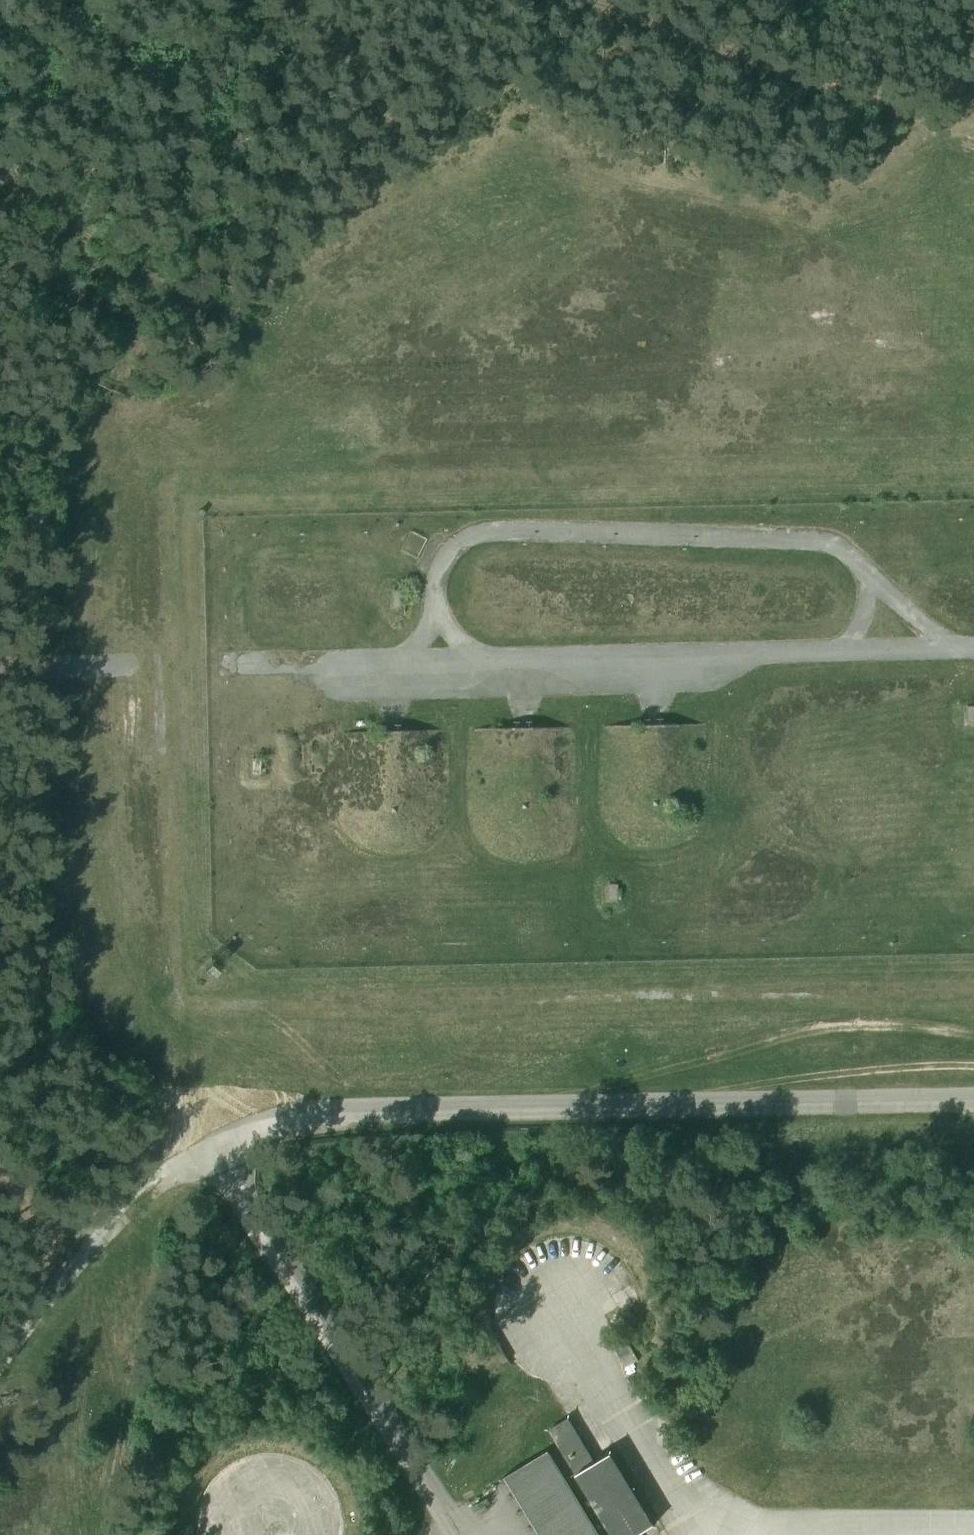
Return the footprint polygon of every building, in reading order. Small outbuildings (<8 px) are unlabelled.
[(549,1431),(575,1475),(594,1464),(568,1420),(549,1431)] [(548,1452),(504,1478),(538,1534),(598,1534),(548,1452)] [(575,1475),(610,1534),(637,1534),(653,1525),(611,1454),(594,1464),(575,1475)]
